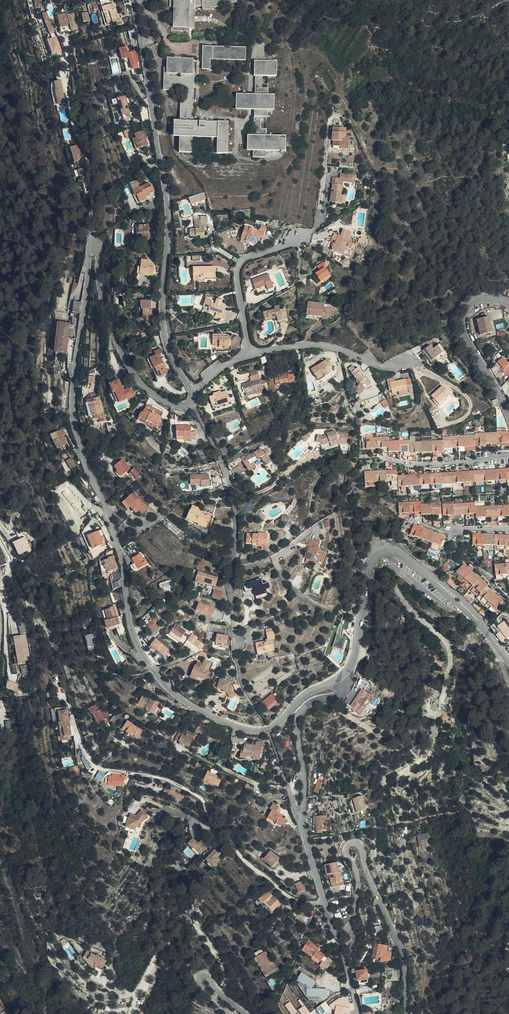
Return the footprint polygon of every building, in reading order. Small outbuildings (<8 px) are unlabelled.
[(198,23),(198,1),(204,1),(207,1),(207,3),(216,3),(216,1),(224,1),(224,0),(172,0),(172,3),(176,3),(175,23),(198,23)] [(48,15),(52,28),(56,27),(49,6),(46,7),(46,10),(47,13),(48,14),(48,15)] [(66,11),(59,13),(61,27),(69,26),(75,24),(73,10),(66,11)] [(90,21),(88,12),(82,14),(83,22),(90,21)] [(205,65),(214,65),(214,56),(248,56),(248,41),(205,41),(205,65)] [(127,67),(129,66),(126,50),(130,48),(129,43),(121,44),(122,55),(124,54),(127,67)] [(140,56),(139,47),(130,48),(126,50),(129,66),(139,64),(138,59),(138,56),(140,56)] [(185,95),(196,96),(197,65),(195,65),(195,54),(168,53),(168,64),(165,64),(165,85),(183,86),(183,90),(185,95)] [(258,71),(258,90),(257,106),(257,133),(256,149),(256,155),(268,155),(268,148),(287,149),(288,132),(269,132),(269,126),(264,126),(264,113),(270,113),(270,106),(276,107),(277,91),(270,90),(270,83),(265,83),(266,72),(279,72),(280,57),(256,56),(256,71),(258,71)] [(112,66),(113,73),(120,72),(118,64),(112,66)] [(58,105),(66,104),(62,80),(54,81),(58,105)] [(257,106),(258,90),(239,89),(239,106),(257,106)] [(196,116),(196,96),(185,95),(183,90),(182,116),(182,132),(182,148),(194,148),(195,132),(219,133),(218,149),(230,149),(230,117),(196,116)] [(126,95),(117,98),(122,115),(131,113),(126,95)] [(342,142),(349,143),(350,133),(346,132),(347,122),(335,121),(334,131),(336,131),(336,138),(342,139),(342,142)] [(135,134),(138,143),(146,140),(144,132),(145,131),(143,126),(135,129),(136,133),(135,134)] [(77,142),(72,143),(74,153),(76,158),(77,162),(81,160),(80,156),(81,156),(77,142)] [(337,183),(336,195),(345,196),(345,188),(343,188),(343,184),(344,184),(345,175),(357,176),(358,167),(341,166),(340,171),(334,170),(333,183),(337,183)] [(131,181),(134,187),(139,184),(137,179),(131,181)] [(206,188),(197,191),(199,197),(208,194),(206,188)] [(207,215),(200,215),(201,221),(196,221),(196,229),(191,230),(192,236),(201,236),(202,239),(206,238),(205,227),(207,227),(207,222),(208,222),(207,215)] [(147,235),(151,235),(150,220),(141,221),(141,228),(139,228),(139,233),(146,232),(147,235)] [(242,234),(241,237),(258,245),(261,237),(263,238),(265,231),(260,228),(260,229),(247,224),(244,231),(239,229),(238,232),(242,234)] [(343,227),(341,232),(340,238),(338,238),(336,245),(347,249),(354,227),(348,225),(347,228),(343,227)] [(150,269),(155,269),(155,263),(150,262),(150,256),(142,256),(141,270),(150,271),(150,269)] [(317,265),(319,268),(323,265),(328,261),(326,259),(317,265)] [(193,267),(193,276),(193,277),(198,277),(198,280),(204,280),(204,278),(215,278),(215,267),(193,267)] [(324,267),(320,270),(315,273),(321,281),(330,274),(324,267)] [(270,284),(276,282),(272,268),(255,274),(258,284),(269,280),(270,284)] [(125,305),(124,294),(113,295),(114,306),(125,305)] [(206,304),(212,306),(220,308),(219,312),(219,314),(224,315),(227,300),(225,300),(225,297),(219,295),(218,300),(214,300),(215,297),(208,296),(206,304)] [(312,309),(325,311),(326,298),(311,296),(310,301),(313,301),(312,309)] [(149,317),(156,317),(155,297),(144,297),(145,313),(149,313),(149,317)] [(262,307),(263,314),(279,312),(279,314),(279,317),(288,316),(286,305),(282,305),(281,301),(277,301),(277,305),(262,307)] [(480,334),(492,331),(488,317),(477,320),(480,334)] [(58,337),(67,338),(67,333),(66,332),(66,329),(68,329),(69,323),(59,322),(58,337)] [(219,346),(229,347),(229,334),(220,334),(220,332),(217,332),(217,334),(213,333),(213,345),(219,345),(219,346)] [(67,343),(67,338),(58,337),(57,351),(61,352),(67,352),(68,346),(65,346),(65,342),(67,343)] [(445,341),(439,344),(436,346),(434,343),(427,347),(430,351),(434,349),(436,353),(432,355),(435,359),(439,357),(443,355),(444,357),(452,352),(445,341)] [(160,354),(157,355),(149,357),(153,367),(155,366),(159,376),(167,373),(160,354)] [(324,380),(331,375),(330,373),(336,369),(334,365),(337,363),(333,355),(315,365),(324,380)] [(507,363),(503,358),(496,363),(501,369),(508,379),(508,362),(507,363)] [(359,387),(364,391),(370,383),(369,382),(372,379),(373,380),(376,378),(372,372),(370,373),(367,370),(366,370),(363,366),(364,365),(362,362),(360,364),(357,360),(353,363),(360,375),(361,374),(365,380),(359,387)] [(330,373),(331,375),(340,370),(341,368),(341,361),(337,363),(334,365),(336,369),(330,373)] [(501,369),(496,363),(491,368),(496,373),(501,369)] [(274,377),(276,389),(282,388),(281,382),(299,378),(298,374),(300,374),(299,371),(295,372),(294,369),(286,371),(287,372),(283,373),(283,376),(274,377)] [(248,395),(267,389),(264,378),(267,377),(266,372),(256,375),(257,379),(248,382),(251,390),(246,391),(248,395)] [(123,379),(121,375),(113,379),(117,388),(119,387),(125,397),(139,390),(135,382),(133,383),(129,376),(123,379)] [(393,382),(398,381),(397,376),(389,379),(392,389),(395,388),(393,382)] [(408,378),(398,381),(393,382),(395,388),(395,391),(401,389),(403,395),(412,392),(408,378)] [(435,394),(442,401),(448,395),(453,390),(445,382),(435,394)] [(89,392),(89,395),(91,409),(93,409),(94,413),(99,413),(99,416),(106,415),(106,407),(103,407),(101,390),(89,392)] [(226,390),(221,392),(218,394),(216,391),(212,393),(213,395),(210,397),(212,403),(216,401),(218,405),(230,399),(226,390)] [(231,401),(230,399),(218,405),(216,401),(212,403),(215,409),(219,407),(231,401)] [(146,417),(153,419),(153,417),(163,421),(165,422),(169,408),(152,402),(149,410),(148,410),(146,417)] [(153,417),(153,419),(152,420),(161,428),(163,421),(153,417)] [(191,438),(197,438),(197,430),(197,423),(183,422),(183,434),(190,434),(191,438)] [(328,426),(323,429),(319,431),(319,433),(315,435),(309,434),(308,441),(314,441),(315,443),(327,437),(331,438),(340,439),(342,430),(332,428),(332,430),(330,430),(328,426)] [(62,430),(50,435),(57,450),(62,447),(64,451),(67,449),(65,445),(67,445),(65,441),(66,440),(65,438),(62,430)] [(508,443),(508,432),(502,432),(497,433),(475,433),(475,436),(443,437),(443,441),(410,442),(410,441),(388,441),(388,437),(366,438),(367,442),(367,448),(382,448),(383,456),(388,456),(388,457),(389,457),(397,459),(396,452),(410,451),(410,453),(415,453),(422,453),(432,452),(437,452),(443,452),(443,448),(445,448),(452,447),(458,447),(465,447),(476,446),(476,444),(480,444),(486,444),(490,444),(497,443),(501,443),(508,443)] [(332,440),(331,438),(327,437),(315,443),(313,444),(315,448),(332,440)] [(246,460),(245,457),(240,460),(242,463),(245,470),(252,466),(260,462),(263,467),(269,464),(264,455),(261,457),(259,453),(246,460)] [(240,460),(245,457),(243,454),(233,460),(236,466),(242,463),(240,460)] [(133,467),(128,456),(118,460),(123,471),(133,467)] [(76,467),(72,459),(67,461),(71,469),(76,467)] [(252,466),(245,470),(248,474),(254,471),(252,466)] [(397,476),(397,470),(365,472),(365,482),(398,481),(398,487),(508,479),(508,469),(397,476)] [(189,479),(190,489),(200,489),(201,490),(210,489),(207,477),(199,479),(189,479)] [(74,493),(70,486),(66,488),(71,495),(74,493)] [(127,497),(123,499),(122,500),(127,508),(130,505),(134,512),(137,510),(144,506),(134,492),(127,497)] [(410,518),(410,515),(404,516),(404,513),(410,513),(414,513),(421,512),(421,515),(426,515),(432,514),(443,513),(443,516),(449,515),(454,515),(465,514),(471,514),(476,514),(476,518),(508,516),(508,505),(475,507),(475,503),(464,504),(453,504),(443,505),(442,503),(420,504),(420,502),(398,503),(399,518),(404,520),(405,518),(410,518)] [(156,512),(158,508),(150,503),(148,506),(152,510),(156,512)] [(440,529),(442,527),(441,519),(432,520),(432,517),(423,518),(423,523),(440,529)] [(211,528),(211,525),(207,525),(207,522),(203,522),(203,519),(195,518),(194,525),(193,525),(192,532),(205,534),(205,535),(213,536),(214,528),(211,528)] [(444,537),(420,528),(418,527),(414,525),(410,535),(433,543),(437,545),(441,547),(444,537)] [(103,545),(97,532),(86,537),(92,549),(103,545)] [(269,534),(264,533),(263,535),(259,535),(248,534),(248,538),(253,539),(253,543),(258,543),(258,544),(263,545),(263,543),(268,544),(269,534)] [(506,536),(495,535),(480,534),(477,534),(473,534),(473,545),(494,545),(494,546),(508,546),(508,536),(506,536)] [(309,555),(314,557),(314,559),(317,560),(317,559),(323,561),(323,562),(326,563),(331,548),(320,545),(322,539),(311,535),(310,542),(312,543),(310,550),(311,550),(309,555)] [(30,549),(24,537),(14,542),(20,554),(30,549)] [(105,553),(107,557),(112,555),(115,554),(113,549),(105,553)] [(147,564),(144,560),(143,560),(140,554),(131,559),(133,564),(130,566),(133,573),(138,570),(137,568),(147,564)] [(112,555),(107,557),(107,558),(103,560),(105,564),(103,564),(106,570),(107,569),(108,572),(112,570),(114,571),(115,570),(115,568),(117,567),(112,555)] [(507,574),(508,574),(508,563),(494,565),(496,576),(507,574)] [(488,586),(471,571),(468,568),(467,567),(464,564),(456,572),(464,579),(474,587),(471,591),(477,597),(476,599),(495,615),(498,611),(497,611),(496,609),(501,604),(503,601),(487,587),(488,586)] [(202,571),(196,573),(194,582),(201,584),(202,583),(214,586),(216,577),(203,573),(204,571),(202,571)] [(463,580),(464,579),(456,572),(455,573),(463,580)] [(463,580),(455,573),(453,576),(461,583),(463,580)] [(117,590),(123,587),(117,577),(112,580),(117,590)] [(262,578),(246,582),(248,590),(253,589),(256,599),(267,596),(265,589),(270,587),(268,582),(263,583),(262,578)] [(450,579),(447,582),(454,589),(455,589),(458,586),(450,579)] [(163,589),(171,590),(172,583),(164,582),(163,589)] [(469,591),(471,588),(464,582),(462,584),(469,591)] [(460,584),(458,586),(455,589),(462,595),(466,591),(460,584)] [(211,596),(221,599),(222,593),(212,590),(212,592),(211,596)] [(470,592),(465,598),(470,602),(470,603),(474,599),(471,597),(473,595),(470,592)] [(215,609),(198,602),(195,610),(212,617),(215,609)] [(476,602),(472,605),(479,613),(485,618),(489,614),(476,602)] [(110,609),(104,610),(107,620),(104,621),(106,628),(119,624),(118,620),(117,620),(116,618),(117,618),(114,606),(109,608),(110,609)] [(157,627),(150,619),(145,624),(152,632),(157,627)] [(496,634),(502,642),(508,637),(508,627),(504,621),(497,626),(501,631),(496,634)] [(178,641),(183,632),(174,625),(168,635),(178,641)] [(276,638),(274,631),(267,633),(268,640),(266,640),(267,641),(267,643),(265,643),(265,642),(256,644),(258,652),(267,650),(267,653),(268,653),(268,652),(275,650),(273,639),(276,638)] [(94,641),(94,638),(97,637),(96,633),(85,635),(89,650),(93,650),(92,645),(95,645),(94,641)] [(337,650),(342,635),(336,633),(331,648),(337,650)] [(31,661),(26,634),(14,636),(19,663),(31,661)] [(227,644),(228,634),(216,634),(215,643),(227,644)] [(203,645),(191,636),(188,641),(200,649),(203,645)] [(165,657),(171,650),(156,637),(150,645),(165,657)] [(209,657),(208,660),(209,661),(209,663),(215,665),(217,660),(209,657)] [(195,662),(190,674),(197,677),(196,678),(203,681),(206,672),(207,672),(208,670),(211,671),(212,668),(199,662),(200,661),(194,659),(193,661),(195,662)] [(20,684),(8,680),(7,688),(17,691),(20,684)] [(232,687),(232,684),(228,683),(228,682),(220,680),(218,688),(226,690),(227,689),(229,690),(230,687),(232,687)] [(363,688),(353,706),(361,710),(371,693),(363,688)] [(278,702),(275,699),(279,696),(275,692),(272,695),(271,694),(262,701),(268,710),(278,702)] [(371,693),(361,710),(364,712),(374,694),(371,693)] [(146,710),(153,715),(158,717),(159,718),(164,710),(159,707),(161,703),(152,698),(151,700),(144,696),(139,704),(147,709),(146,710)] [(59,705),(61,716),(70,714),(71,714),(68,703),(62,704),(59,705)] [(92,715),(93,714),(95,713),(99,710),(95,705),(88,709),(92,715)] [(103,708),(99,710),(95,713),(101,721),(109,716),(103,708)] [(95,713),(93,714),(100,724),(102,723),(101,721),(95,713)] [(70,714),(61,716),(60,716),(64,731),(70,729),(74,728),(70,714)] [(64,731),(60,716),(56,717),(61,737),(71,734),(70,729),(64,731)] [(126,720),(122,729),(139,738),(144,729),(126,720)] [(192,741),(186,737),(179,733),(175,740),(188,748),(192,741)] [(89,734),(83,736),(85,744),(92,741),(89,734)] [(187,735),(186,737),(192,741),(188,748),(192,750),(197,741),(187,735)] [(262,746),(255,745),(246,743),(245,746),(243,745),(241,757),(252,759),(252,758),(259,759),(262,746)] [(99,770),(95,778),(102,781),(106,774),(99,770)] [(214,785),(218,776),(207,771),(202,780),(214,785)] [(120,786),(121,778),(106,776),(105,781),(111,782),(111,785),(120,786)] [(318,793),(323,778),(319,777),(313,792),(318,793)] [(171,790),(172,788),(168,786),(168,788),(168,789),(166,793),(180,799),(181,795),(171,790)] [(363,812),(361,798),(351,800),(353,814),(363,812)] [(279,817),(280,816),(280,815),(274,811),(277,807),(271,803),(268,808),(270,810),(264,820),(273,825),(274,823),(279,827),(283,820),(281,819),(279,817)] [(137,815),(131,812),(126,825),(130,827),(135,828),(136,826),(139,827),(141,821),(148,814),(142,809),(137,815)] [(316,817),(317,832),(325,832),(327,831),(327,830),(329,830),(329,822),(326,822),(326,817),(316,817)] [(426,847),(422,832),(414,834),(417,849),(426,847)] [(197,841),(192,835),(187,841),(192,846),(193,845),(200,851),(206,845),(199,839),(197,841)] [(200,851),(193,845),(192,846),(191,847),(198,853),(200,851)] [(217,847),(206,858),(208,860),(214,866),(220,859),(218,857),(222,852),(217,847)] [(264,860),(271,853),(269,851),(262,858),(264,860)] [(280,861),(271,853),(264,860),(273,869),(277,866),(280,861)] [(330,878),(332,885),(343,883),(341,873),(339,873),(337,863),(325,865),(328,879),(330,878)] [(303,881),(295,884),(299,893),(307,890),(303,881)] [(269,908),(271,907),(274,909),(281,903),(275,896),(273,898),(271,895),(268,890),(258,899),(268,909),(269,908)] [(298,914),(296,917),(299,920),(301,917),(302,917),(305,913),(305,912),(302,910),(301,912),(302,912),(300,915),(298,914)] [(301,917),(299,920),(306,925),(310,917),(307,915),(308,915),(305,913),(302,917),(301,917)] [(284,939),(277,929),(275,931),(273,932),(280,942),(284,939)] [(303,948),(302,950),(312,957),(313,955),(321,960),(324,955),(316,950),(313,947),(315,945),(308,941),(303,948)] [(380,955),(382,945),(376,944),(372,958),(377,959),(378,955),(380,955)] [(313,955),(312,957),(315,959),(316,961),(321,965),(322,963),(327,955),(317,949),(316,950),(324,955),(321,960),(313,955)] [(83,951),(80,955),(92,961),(92,962),(95,964),(94,966),(98,969),(103,960),(93,954),(92,955),(83,951)] [(264,953),(255,959),(263,971),(266,976),(267,975),(275,970),(264,953)] [(301,954),(299,957),(307,963),(309,960),(301,953),(301,954)] [(92,961),(80,955),(79,957),(89,967),(90,965),(94,966),(95,964),(92,962),(92,961)] [(255,959),(253,961),(264,977),(266,976),(263,971),(255,959)] [(368,979),(367,970),(357,972),(358,981),(359,981),(360,984),(368,983),(367,980),(368,979)] [(327,988),(313,988),(316,981),(302,972),(298,981),(301,983),(298,984),(310,1000),(320,1000),(320,996),(327,996),(327,988)] [(335,1013),(345,1013),(350,1013),(351,1008),(349,1008),(348,996),(343,997),(338,999),(330,1005),(335,1011),(335,1013)] [(291,1002),(286,1005),(292,1013),(294,1013),(297,1012),(291,1002)] [(305,1005),(299,1010),(302,1013),(311,1013),(305,1005)]
